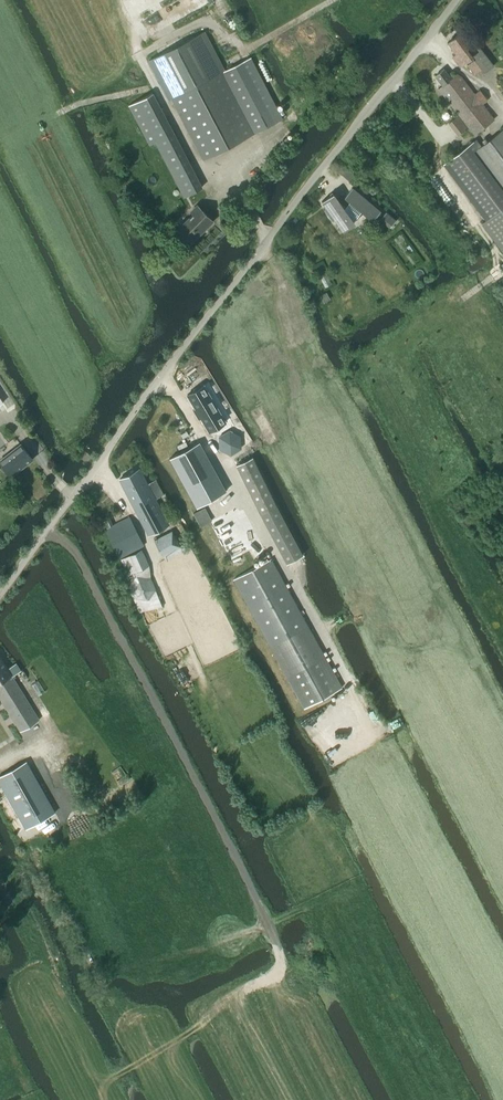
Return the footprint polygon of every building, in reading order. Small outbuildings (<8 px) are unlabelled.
[(204,31),(148,61),(168,100),(171,99),(189,133),(203,159),(254,133),(282,118),(250,57),(225,71),(204,31)] [(465,62),(474,75),(481,70),(484,73),(493,66),(473,39),(469,43),(461,32),(448,42),(456,53),(453,56),(460,65),(465,62)] [(439,88),(474,134),(494,119),(482,104),(488,100),(480,89),(474,93),(458,73),(451,78),(443,69),(434,76),(442,86),(439,88)] [(152,93),(128,106),(142,133),(149,145),(154,143),(155,142),(180,189),(184,197),(202,187),(173,133),(152,93)] [(445,163),(487,219),(481,224),(502,253),(502,130),(499,133),(477,149),(472,142),(445,163)] [(373,220),(380,211),(352,187),(344,197),(350,201),(344,208),(333,193),(322,201),(328,210),(326,212),(332,220),(334,219),(341,229),(353,221),(361,211),(373,220)] [(213,221),(196,205),(190,210),(191,214),(177,228),(191,243),(213,221)] [(396,221),(386,212),(380,219),(390,227),(396,221)] [(202,382),(183,393),(211,437),(230,425),(202,382)] [(219,450),(230,456),(241,449),(240,435),(229,430),(218,437),(219,450)] [(199,442),(169,458),(196,507),(226,491),(199,442)] [(32,459),(20,444),(0,460),(0,461),(11,475),(32,459)] [(252,457),(236,465),(260,514),(286,564),(302,555),(276,506),(252,457)] [(139,468),(119,479),(148,534),(168,524),(155,499),(164,494),(156,479),(147,484),(139,468)] [(119,559),(144,546),(130,517),(105,529),(119,559)] [(172,530),(154,540),(163,557),(164,560),(190,548),(187,542),(182,544),(182,543),(179,544),(172,530)] [(149,566),(142,550),(121,560),(131,582),(128,587),(133,600),(138,612),(162,607),(156,591),(156,590),(150,577),(148,577),(148,566),(149,566)] [(271,559),(233,579),(270,647),(286,676),(303,709),(341,688),(324,655),(308,625),(271,559)] [(19,732),(39,720),(13,678),(15,677),(14,674),(20,671),(16,664),(7,668),(0,656),(0,700),(19,732)] [(26,761),(0,776),(0,783),(26,829),(55,813),(26,761)]
